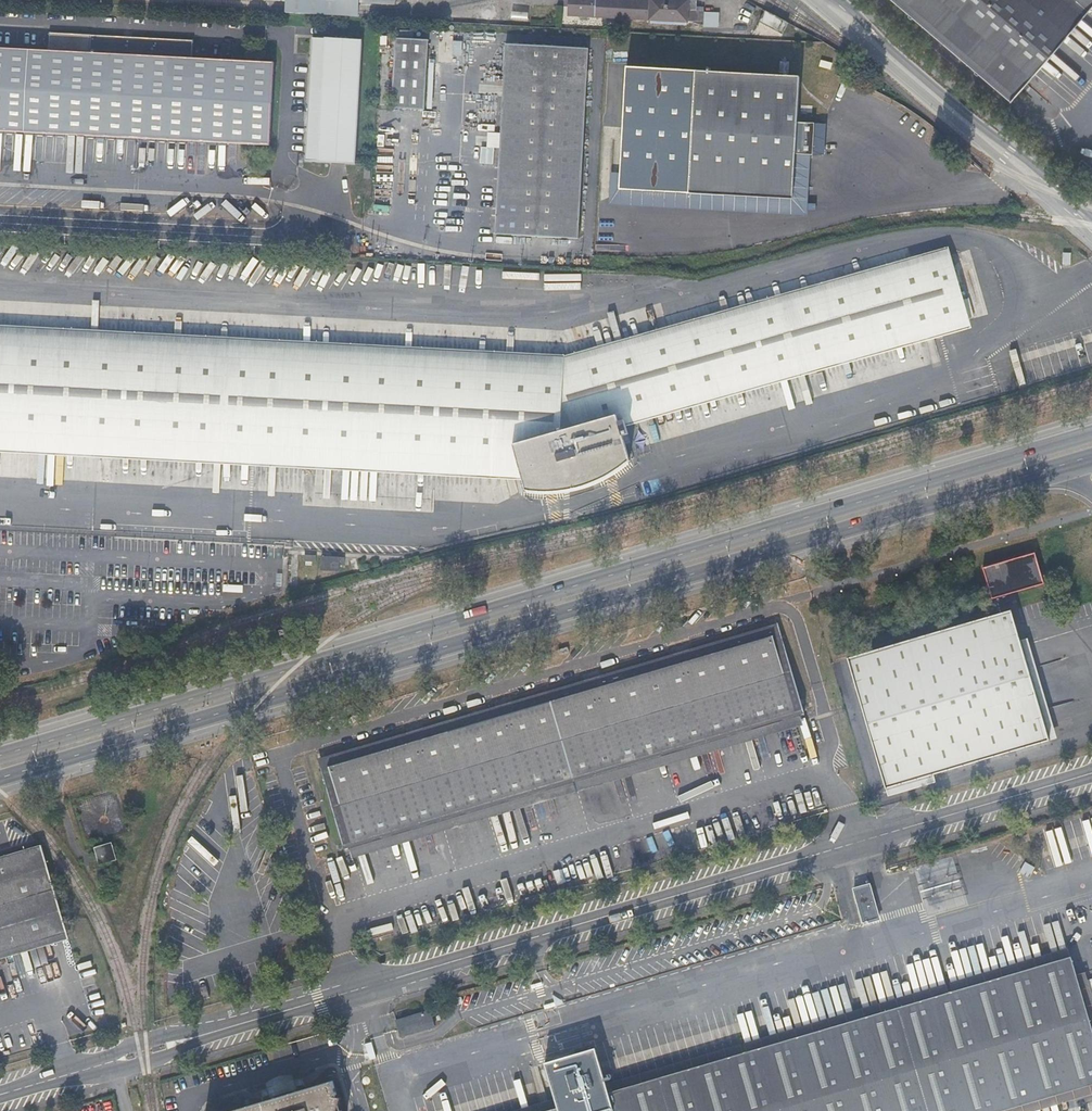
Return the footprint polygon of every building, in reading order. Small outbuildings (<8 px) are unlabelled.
[(287,7),(356,11),(358,0),(287,0),(287,7)] [(705,5),(697,4),(697,0),(688,0),(686,0),(571,0),(570,11),(695,19),(695,21),(704,21),(705,5)] [(1011,97),(1091,3),(1091,0),(897,0),(1011,97)] [(716,11),(706,10),(705,24),(716,24),(716,11)] [(773,10),(767,20),(785,31),(792,21),(773,10)] [(90,51),(193,56),(194,38),(91,33),(90,51)] [(428,38),(396,36),(393,105),(425,107),(428,38)] [(358,162),(363,39),(313,37),(308,160),(358,162)] [(506,40),(496,233),(578,238),(588,44),(506,40)] [(270,143),(274,60),(193,56),(90,51),(0,46),(0,129),(270,143)] [(623,120),(813,129),(813,119),(796,117),(798,74),(626,65),(623,120)] [(819,89),(832,94),(834,89),(821,83),(819,89)] [(811,151),(813,129),(623,120),(620,171),(619,188),(780,196),(792,196),(795,150),(808,151),(811,151)] [(806,175),(808,151),(795,150),(792,196),(805,197),(806,175)] [(1075,170),(1082,176),(1091,165),(1083,157),(1073,168),(1075,170)] [(1081,177),(1082,176),(1075,170),(1073,168),(1072,169),(1081,177)] [(619,188),(620,171),(611,171),(610,194),(619,194),(619,188)] [(780,196),(619,188),(619,194),(618,198),(779,206),(780,196)] [(951,253),(949,245),(565,353),(0,323),(0,331),(571,361),(951,253)] [(964,297),(951,253),(571,361),(0,331),(0,442),(520,470),(523,478),(527,488),(542,490),(549,491),(565,489),(585,485),(594,481),(608,474),(630,459),(623,434),(618,417),(970,318),(964,297)] [(969,296),(964,297),(969,315),(975,314),(969,296)] [(972,326),(970,318),(618,417),(623,434),(629,432),(627,424),(972,326)] [(523,478),(520,470),(0,442),(0,450),(523,478)] [(1050,738),(1011,607),(1009,601),(1011,601),(1010,596),(1008,596),(1006,591),(1044,580),(1034,549),(982,564),(996,611),(847,655),(886,787),(934,772),(1050,738)] [(1057,736),(1018,604),(1011,607),(1050,738),(1057,736)] [(602,678),(674,657),(673,655),(690,650),(690,652),(772,628),(772,630),(780,628),(778,624),(319,759),(321,763),(328,761),(327,759),(408,735),(408,734),(424,729),(425,730),(497,709),(496,707),(513,703),(513,704),(585,683),(585,681),(601,676),(602,678)] [(674,657),(602,678),(601,676),(585,681),(585,683),(513,704),(513,703),(496,707),(497,709),(425,730),(424,729),(408,734),(408,735),(327,759),(328,761),(321,763),(346,850),(805,715),(780,628),(772,630),(772,628),(690,652),(690,650),(673,655),(674,657)] [(805,715),(346,850),(349,858),(807,722),(805,715)] [(934,772),(886,787),(888,794),(937,780),(934,772)] [(75,799),(87,843),(130,829),(117,786),(75,799)] [(94,845),(100,863),(117,858),(112,840),(94,845)] [(0,855),(0,951),(67,931),(41,843),(0,855)] [(956,857),(917,867),(929,915),(968,906),(956,857)] [(868,895),(873,910),(879,908),(874,893),(868,895)] [(0,951),(0,958),(69,937),(67,931),(0,951)] [(609,1091),(1071,954),(1068,946),(606,1082),(609,1091)] [(1091,1085),(1091,1027),(1081,988),(1071,954),(609,1091),(606,1082),(596,1047),(546,1061),(556,1096),(559,1106),(540,1110),(1004,1110),(1091,1085)] [(1091,1027),(1091,992),(1090,985),(1081,988),(1091,1027)] [(430,1008),(396,1018),(401,1035),(436,1025),(430,1008)] [(329,1032),(313,1036),(317,1049),(333,1044),(329,1032)] [(366,1042),(371,1058),(377,1056),(372,1040),(366,1042)] [(340,1102),(341,1095),(338,1095),(333,1079),(226,1110),(342,1110),(340,1102)] [(1004,1110),(1029,1110),(1091,1093),(1091,1085),(1004,1110)] [(556,1096),(507,1110),(540,1110),(559,1106),(556,1096)]
